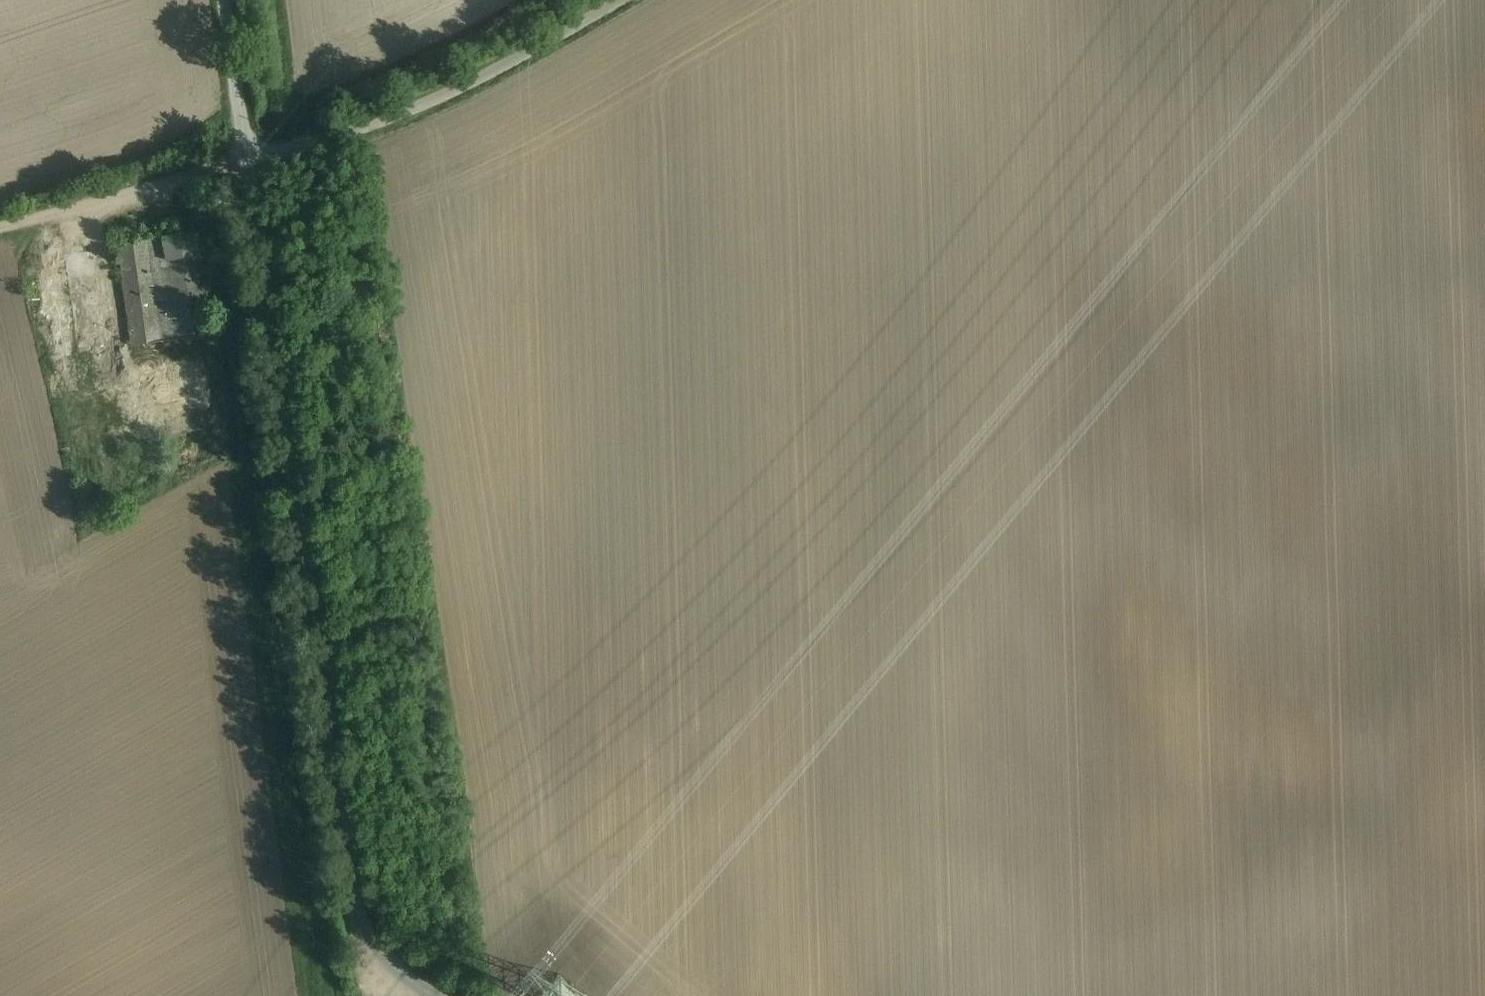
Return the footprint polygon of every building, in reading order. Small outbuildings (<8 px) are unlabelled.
[(196,233),(148,240),(152,266),(168,263),(179,337),(210,332),(196,233)] [(152,266),(148,240),(117,244),(131,346),(180,340),(179,337),(168,263),(152,266)]
